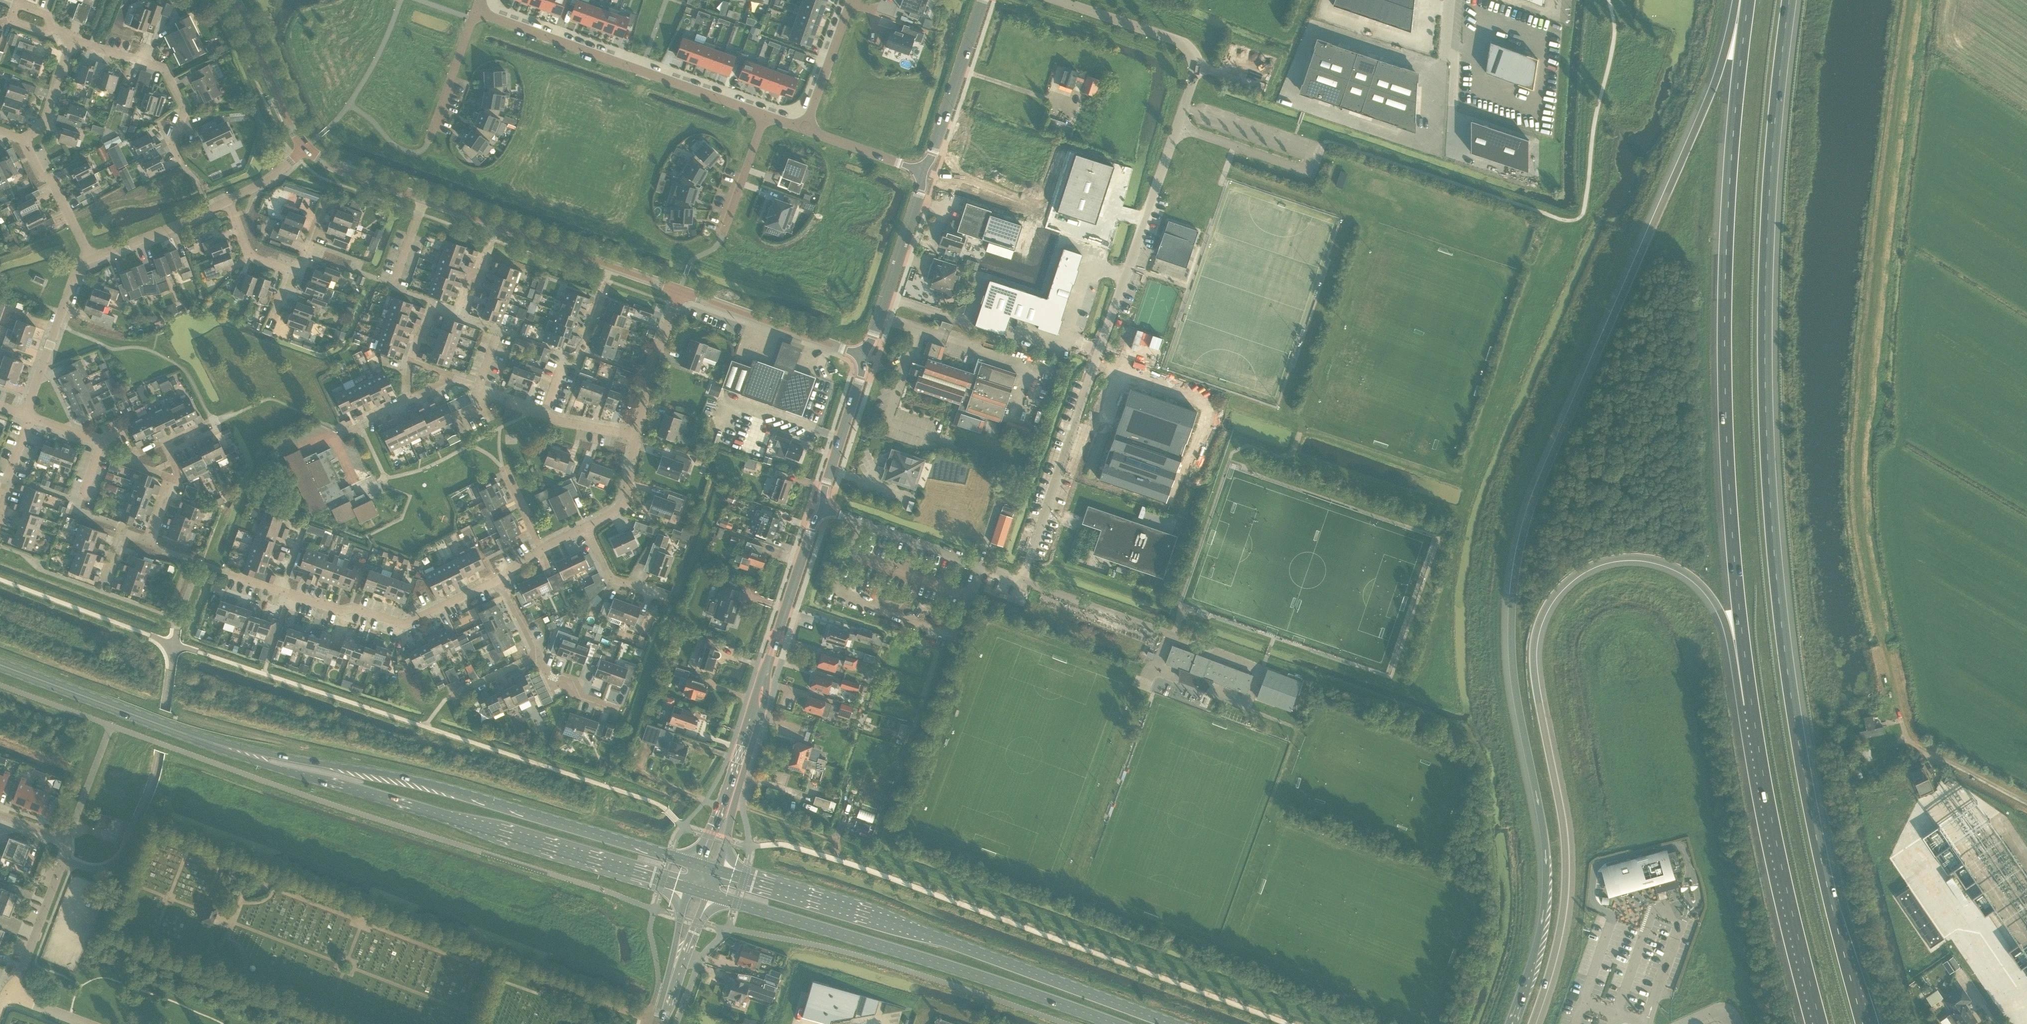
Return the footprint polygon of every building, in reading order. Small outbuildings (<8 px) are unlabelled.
[(539,7),(549,10),(553,0),(541,0),(539,7)] [(549,10),(559,14),(564,1),(569,3),(570,0),(553,0),(549,10)] [(570,18),(581,22),(588,4),(589,2),(582,0),(577,0),(570,18)] [(813,0),(804,0),(801,7),(820,14),(824,4),(813,0)] [(918,19),(925,0),(902,0),(900,5),(911,9),(909,16),(918,19)] [(1333,5),(1412,32),(1415,0),(1336,0),(1333,5)] [(152,33),(157,20),(162,7),(155,4),(152,11),(138,6),(131,25),(145,30),(152,33)] [(598,8),(588,4),(581,22),(591,26),(598,8)] [(609,7),(607,11),(601,29),(612,33),(619,13),(620,11),(609,7)] [(797,18),(816,25),(820,14),(801,7),(797,18)] [(607,11),(598,8),(591,26),(601,29),(607,11)] [(629,17),(619,13),(612,33),(622,37),(627,24),(632,26),(636,15),(630,13),(629,17)] [(173,46),(180,62),(198,53),(191,38),(198,35),(189,16),(176,22),(180,30),(167,36),(172,47),(173,46)] [(794,28),(813,35),(816,25),(797,18),(794,28)] [(809,46),(813,35),(794,28),(784,24),(780,36),(809,46)] [(901,32),(891,29),(885,46),(908,53),(913,40),(921,43),(925,32),(903,24),(901,32)] [(686,60),(687,60),(694,40),(684,36),(676,56),(686,60)] [(1418,73),(1338,46),(1318,39),(1300,92),(1415,131),(1418,73)] [(696,64),(697,64),(704,44),(694,40),(687,60),(696,64)] [(20,41),(17,48),(15,53),(23,56),(20,65),(38,71),(43,57),(31,52),(33,45),(20,41)] [(704,44),(697,64),(707,68),(714,50),(716,45),(715,45),(705,41),(704,44)] [(1538,59),(1491,42),(1487,73),(1534,90),(1538,59)] [(714,50),(707,68),(717,71),(724,54),(723,53),(714,50)] [(723,53),(724,54),(717,71),(728,75),(732,62),(737,64),(742,53),(736,51),(735,55),(725,51),(724,51),(723,53)] [(742,52),(738,64),(743,65),(739,79),(749,82),(756,62),(746,59),(747,54),(742,52)] [(98,77),(102,63),(96,61),(95,66),(88,64),(87,66),(82,65),(76,82),(89,86),(93,75),(98,77)] [(207,66),(207,67),(196,72),(200,79),(193,82),(197,90),(199,89),(205,101),(221,93),(215,81),(224,76),(217,61),(207,66)] [(756,62),(749,82),(759,86),(766,66),(756,62)] [(108,64),(102,63),(98,77),(103,78),(100,89),(112,93),(118,76),(112,74),(113,72),(106,70),(108,64)] [(766,66),(759,86),(769,90),(777,70),(766,66)] [(777,67),(769,90),(780,93),(787,73),(788,71),(777,67)] [(1108,83),(1099,80),(1087,75),(1086,80),(1076,77),(1078,72),(1065,68),(1059,84),(1072,89),(1075,80),(1085,83),(1081,92),(1102,99),(1108,83)] [(505,71),(484,72),(485,86),(487,86),(487,93),(503,95),(504,85),(506,85),(505,71)] [(787,73),(780,93),(790,97),(792,91),(794,92),(796,86),(794,86),(797,77),(787,73)] [(5,96),(22,102),(24,97),(27,97),(29,91),(34,93),(36,87),(22,82),(20,87),(10,84),(5,96)] [(138,98),(143,84),(137,82),(135,87),(128,85),(128,88),(122,86),(117,103),(130,107),(132,100),(137,102),(138,98)] [(143,84),(138,98),(143,99),(140,110),(153,114),(159,114),(165,96),(158,94),(158,97),(153,95),(154,93),(147,91),(148,85),(143,84)] [(484,92),(482,106),(484,106),(483,113),(502,121),(503,121),(504,117),(499,115),(501,109),(503,109),(505,96),(503,95),(487,93),(484,92)] [(21,107),(22,102),(5,96),(1,108),(9,111),(7,116),(24,122),(26,116),(21,114),(23,108),(21,107)] [(59,114),(57,120),(71,124),(72,119),(83,122),(87,110),(70,104),(68,110),(66,109),(64,116),(59,114)] [(477,126),(474,132),(494,146),(496,142),(491,139),(495,133),(496,134),(502,121),(483,113),(480,112),(475,125),(477,126)] [(1066,124),(1047,118),(1044,127),(1063,134),(1066,124)] [(198,136),(201,141),(206,139),(210,148),(233,138),(225,122),(217,126),(214,119),(195,128),(198,136)] [(71,124),(57,120),(55,126),(60,127),(58,134),(61,135),(59,140),(76,146),(80,133),(69,130),(71,124)] [(1526,173),(1527,141),(1470,121),(1469,152),(1526,173)] [(465,143),(461,149),(471,160),(479,152),(481,153),(489,142),(472,130),(463,142),(465,143)] [(148,149),(150,154),(151,154),(164,147),(161,142),(156,144),(153,138),(151,139),(148,134),(132,142),(138,154),(148,149)] [(121,141),(118,135),(112,139),(104,143),(107,149),(121,141)] [(695,153),(690,162),(704,170),(708,165),(710,166),(719,156),(703,142),(694,152),(695,153)] [(108,152),(104,145),(96,150),(98,154),(104,151),(105,154),(108,152)] [(117,152),(114,146),(108,149),(111,154),(117,152)] [(0,162),(0,165),(7,178),(18,173),(14,163),(19,160),(12,147),(6,150),(9,155),(3,158),(4,160),(0,162)] [(151,154),(150,154),(146,156),(149,161),(143,164),(149,176),(165,168),(162,163),(165,162),(162,155),(166,153),(164,147),(151,154)] [(1113,166),(1074,154),(1055,212),(1094,224),(1113,166)] [(808,166),(788,158),(782,177),(791,180),(788,189),(801,194),(804,184),(802,183),(808,166)] [(683,174),(680,184),(694,188),(697,183),(699,184),(706,171),(704,170),(690,162),(688,161),(681,173),(683,174)] [(76,177),(78,182),(94,174),(88,162),(78,167),(76,162),(63,169),(65,174),(70,172),(74,178),(76,177)] [(117,170),(114,165),(108,168),(111,173),(117,170)] [(1041,207),(1052,172),(1037,167),(1025,202),(1041,207)] [(94,174),(78,182),(81,187),(78,188),(82,194),(77,197),(80,202),(93,195),(90,190),(100,185),(94,174)] [(677,183),(673,197),(675,197),(674,207),(689,208),(691,202),(693,203),(697,189),(694,188),(680,184),(677,183)] [(291,191),(304,196),(306,190),(293,185),(291,191)] [(17,206),(23,217),(39,209),(37,205),(39,203),(36,197),(41,195),(38,189),(25,196),(27,201),(17,206)] [(304,196),(317,200),(320,194),(306,190),(304,196)] [(769,216),(766,224),(783,230),(785,222),(790,224),(793,214),(789,213),(791,206),(795,207),(798,201),(785,196),(782,202),(775,200),(772,207),(771,207),(767,216),(769,216)] [(815,204),(803,200),(801,208),(812,212),(815,204)] [(990,214),(991,210),(966,202),(960,223),(953,220),(950,229),(952,229),(951,232),(944,230),(939,245),(946,247),(943,258),(957,262),(960,252),(966,234),(1014,249),(1021,224),(990,214)] [(300,228),(299,228),(301,229),(306,217),(297,214),(299,209),(285,203),(281,213),(287,215),(284,222),(284,223),(300,228)] [(348,227),(355,229),(358,222),(362,213),(348,207),(346,213),(337,210),(333,221),(348,227)] [(671,207),(670,221),(672,221),(673,232),(688,230),(689,222),(691,223),(692,209),(689,208),(674,207),(671,207)] [(39,209),(23,217),(29,229),(36,225),(39,230),(55,223),(52,217),(47,219),(44,213),(42,214),(39,209)] [(352,237),(355,229),(348,227),(333,221),(331,220),(326,232),(335,235),(332,244),(346,249),(351,236),(352,237)] [(295,240),(299,228),(300,228),(284,223),(284,222),(282,221),(279,229),(274,227),(270,237),(284,242),(286,236),(295,240)] [(1198,231),(1168,221),(1157,253),(1162,254),(1162,256),(1184,263),(1190,244),(1193,245),(1198,231)] [(229,252),(230,252),(231,252),(227,240),(218,243),(216,237),(202,243),(205,252),(211,250),(214,257),(214,258),(229,252)] [(446,240),(442,252),(461,259),(466,247),(446,240)] [(1047,298),(989,280),(975,325),(1004,335),(1010,316),(1038,325),(1037,328),(1056,334),(1082,254),(1063,248),(1047,298)] [(165,253),(165,255),(166,255),(171,270),(172,270),(179,268),(183,279),(193,276),(185,255),(180,258),(176,249),(165,253)] [(234,263),(230,252),(229,252),(214,258),(214,257),(212,258),(215,266),(204,270),(208,279),(227,272),(225,267),(234,263)] [(442,252),(438,263),(457,270),(461,259),(442,252)] [(157,284),(160,292),(170,289),(165,275),(172,272),(172,270),(171,270),(166,255),(165,255),(154,259),(157,268),(152,270),(157,284)] [(499,269),(497,275),(515,281),(519,271),(492,261),(490,266),(499,269)] [(941,266),(933,264),(930,273),(935,275),(931,287),(944,291),(946,286),(954,289),(958,276),(953,274),(956,266),(943,261),(941,266)] [(132,270),(140,294),(141,294),(141,296),(142,295),(141,293),(149,291),(150,294),(159,291),(151,270),(146,272),(143,263),(131,268),(132,270)] [(438,263),(435,274),(454,280),(456,274),(464,277),(465,273),(457,270),(438,263)] [(311,281),(328,287),(331,280),(336,282),(340,272),(326,267),(324,273),(315,270),(311,281)] [(975,271),(969,269),(967,276),(974,278),(975,271)] [(140,294),(132,270),(120,274),(124,283),(118,285),(124,302),(130,299),(131,297),(140,294)] [(515,281),(497,275),(497,276),(489,273),(488,277),(495,279),(493,285),(512,292),(515,281)] [(253,294),(259,278),(258,278),(247,274),(244,283),(238,280),(233,295),(242,298),(244,293),(252,296),(253,294)] [(433,280),(432,284),(450,290),(452,284),(460,287),(461,283),(454,280),(435,274),(433,280)] [(45,279),(36,275),(33,280),(43,284),(45,279)] [(366,277),(359,275),(356,282),(363,285),(366,277)] [(259,276),(258,278),(259,278),(253,294),(260,296),(258,302),(268,306),(273,292),(267,289),(271,281),(259,276)] [(328,287),(311,281),(309,280),(305,292),(313,295),(311,300),(308,299),(326,306),(329,296),(324,294),(326,287),(328,288),(328,287)] [(512,292),(493,285),(493,286),(485,283),(484,287),(492,290),(489,296),(508,302),(512,292)] [(450,290),(432,284),(428,295),(446,301),(449,294),(456,297),(458,293),(450,290)] [(88,299),(107,306),(110,298),(115,300),(119,291),(105,285),(103,291),(94,288),(90,299),(88,299)] [(565,290),(562,301),(580,307),(582,301),(588,303),(590,299),(565,290)] [(541,294),(535,292),(532,301),(537,303),(541,294)] [(508,302),(489,296),(486,306),(504,313),(508,302)] [(394,297),(390,308),(409,315),(412,304),(394,297)] [(107,306),(88,299),(84,311),(93,314),(91,319),(111,327),(115,317),(103,313),(105,305),(107,306)] [(291,313),(310,320),(313,312),(318,314),(322,305),(326,306),(308,299),(305,305),(297,302),(293,313),(291,312),(291,313)] [(606,310),(607,310),(613,313),(614,312),(626,316),(628,311),(634,313),(636,308),(611,300),(609,307),(608,307),(606,310)] [(580,307),(562,301),(558,311),(582,320),(584,315),(578,313),(580,307)] [(179,312),(175,302),(166,306),(170,315),(179,312)] [(354,309),(348,306),(346,313),(352,315),(354,309)] [(504,313),(486,306),(482,317),(500,323),(504,313)] [(652,317),(654,310),(641,306),(639,312),(652,317)] [(409,315),(390,308),(386,318),(405,325),(409,315)] [(613,313),(607,310),(606,315),(612,317),(610,322),(610,323),(624,328),(628,329),(632,319),(626,316),(614,312),(613,313)] [(582,320),(558,311),(554,321),(572,328),(574,322),(581,324),(582,320)] [(14,330),(32,336),(36,326),(24,322),(26,316),(14,312),(10,322),(16,324),(14,330)] [(310,320),(291,313),(286,324),(295,327),(293,333),(307,338),(311,328),(314,321),(310,320)] [(443,322),(441,328),(460,335),(463,324),(436,314),(434,319),(443,322)] [(405,325),(386,318),(383,329),(401,336),(403,330),(411,332),(412,328),(405,326),(405,325)] [(610,323),(610,322),(599,319),(598,324),(604,326),(602,332),(620,338),(624,328),(610,323)] [(572,328),(554,321),(551,331),(551,332),(575,340),(576,336),(570,334),(572,328)] [(950,330),(952,324),(942,321),(940,326),(950,330)] [(530,325),(525,323),(521,336),(526,337),(530,325)] [(460,335),(441,328),(441,329),(433,326),(432,330),(439,333),(437,339),(456,345),(460,335)] [(401,336),(383,329),(379,339),(397,346),(400,340),(407,342),(409,339),(401,336)] [(656,332),(648,329),(646,335),(654,338),(656,332)] [(32,336),(14,330),(11,336),(6,334),(2,344),(14,348),(16,342),(29,347),(32,336)] [(573,345),(575,340),(551,332),(551,331),(546,330),(542,341),(560,347),(563,341),(573,345)] [(620,338),(602,332),(600,337),(594,335),(592,340),(616,349),(620,338)] [(456,345),(437,339),(430,336),(428,340),(436,343),(434,349),(452,356),(456,345)] [(534,344),(516,337),(514,342),(532,349),(534,344)] [(707,345),(703,343),(690,338),(680,365),(697,371),(700,364),(707,345)] [(405,349),(397,346),(379,339),(375,350),(394,357),(396,350),(404,353),(405,349)] [(313,343),(305,340),(303,346),(311,349),(313,343)] [(616,349),(592,340),(590,344),(597,346),(594,353),(613,359),(616,349)] [(785,341),(777,363),(795,370),(804,348),(785,341)] [(912,363),(909,373),(918,376),(916,380),(913,389),(948,400),(951,401),(959,404),(957,412),(957,411),(953,423),(981,433),(985,421),(984,421),(985,417),(1000,422),(1016,373),(981,362),(975,380),(972,379),(974,373),(940,362),(945,347),(928,341),(924,353),(928,355),(927,358),(924,367),(912,363)] [(19,372),(23,362),(11,358),(13,352),(1,348),(0,350),(0,359),(3,360),(1,366),(19,372)] [(452,356),(434,349),(430,360),(448,367),(452,356)] [(646,360),(638,357),(635,364),(643,367),(646,360)] [(517,389),(524,370),(518,368),(521,362),(510,358),(506,369),(512,371),(507,384),(514,387),(514,388),(517,389)] [(88,375),(80,359),(67,365),(70,371),(59,377),(63,384),(61,384),(63,387),(82,379),(88,375)] [(801,416),(815,377),(795,370),(777,363),(775,367),(753,359),(750,367),(740,394),(801,416)] [(740,394),(750,367),(731,360),(722,387),(740,394)] [(1,366),(0,368),(0,383),(1,384),(4,378),(16,382),(19,372),(1,366)] [(530,372),(524,370),(517,389),(521,390),(521,389),(528,392),(533,379),(539,381),(543,370),(532,366),(530,372)] [(112,376),(108,369),(103,371),(106,379),(112,376)] [(385,371),(374,376),(383,394),(386,401),(390,399),(387,392),(393,389),(385,371)] [(587,403),(593,384),(588,382),(590,376),(579,372),(575,383),(581,385),(577,398),(584,401),(583,402),(587,403)] [(167,376),(158,380),(160,386),(169,382),(167,376)] [(383,394),(374,376),(364,381),(373,399),(377,406),(380,404),(377,397),(383,394)] [(84,384),(82,379),(63,387),(65,390),(66,390),(69,397),(92,386),(90,381),(84,384)] [(599,386),(593,384),(587,403),(590,404),(591,403),(598,406),(602,394),(607,396),(610,390),(612,383),(602,380),(599,386)] [(367,401),(373,399),(364,381),(354,386),(363,403),(367,410),(371,409),(367,401)] [(718,397),(722,387),(711,383),(707,393),(718,397)] [(616,392),(610,390),(607,396),(603,409),(606,410),(607,409),(614,411),(619,398),(625,400),(628,389),(618,385),(616,392)] [(71,404),(72,407),(91,398),(88,393),(94,390),(92,386),(69,397),(72,403),(71,404)] [(119,392),(116,386),(110,390),(112,395),(119,392)] [(353,408),(363,403),(354,386),(344,390),(353,408)] [(147,395),(144,388),(138,391),(141,398),(147,395)] [(1099,480),(1165,502),(1196,411),(1130,388),(1099,480)] [(343,413),(353,408),(344,390),(334,395),(343,413)] [(138,398),(135,392),(128,395),(131,402),(138,398)] [(467,405),(472,403),(467,393),(462,395),(467,405)] [(467,405),(462,395),(457,398),(462,408),(467,405)] [(94,404),(91,398),(72,407),(74,410),(75,410),(78,417),(91,411),(94,416),(104,411),(100,401),(94,404)] [(179,403),(187,420),(193,418),(196,424),(202,421),(199,414),(197,415),(189,398),(179,403)] [(432,409),(440,427),(452,421),(443,404),(436,407),(432,398),(428,401),(432,409)] [(457,410),(462,408),(457,398),(452,400),(457,410)] [(457,410),(452,400),(447,402),(452,412),(457,410)] [(176,433),(180,431),(169,408),(170,408),(168,403),(157,408),(166,426),(171,423),(176,433)] [(182,423),(187,420),(179,403),(170,408),(169,408),(180,431),(185,429),(182,423)] [(429,432),(440,427),(432,409),(426,412),(421,404),(417,406),(421,414),(429,432)] [(157,408),(148,413),(159,438),(164,436),(160,428),(166,426),(157,408)] [(420,437),(429,432),(421,414),(415,417),(411,410),(408,412),(411,419),(420,437)] [(685,428),(689,416),(674,411),(672,417),(665,415),(658,435),(673,440),(679,426),(685,428)] [(159,438),(148,413),(138,418),(146,435),(152,432),(155,440),(159,438)] [(410,441),(420,437),(411,419),(405,422),(402,414),(398,416),(402,424),(410,441)] [(146,435),(138,418),(127,422),(135,439),(133,440),(137,448),(144,445),(140,438),(146,435)] [(1030,428),(1007,421),(1005,429),(1028,436),(1030,428)] [(400,446),(410,441),(402,424),(392,428),(400,446)] [(390,451),(400,446),(392,428),(382,433),(390,451)] [(777,430),(774,439),(777,440),(775,446),(779,447),(776,455),(784,458),(785,455),(799,460),(799,459),(802,459),(803,455),(801,453),(803,448),(789,443),(792,435),(777,430)] [(461,440),(458,434),(452,435),(447,439),(450,445),(461,440)] [(54,448),(48,446),(50,439),(43,437),(41,444),(43,444),(37,462),(47,466),(49,460),(54,448)] [(205,439),(216,462),(227,457),(229,461),(239,456),(233,445),(223,450),(218,440),(212,442),(210,437),(205,439)] [(207,467),(207,466),(216,462),(205,439),(201,441),(204,446),(198,449),(207,467)] [(49,460),(47,466),(52,468),(54,462),(60,464),(67,444),(63,443),(63,444),(56,442),(54,448),(49,460)] [(196,456),(190,458),(199,476),(202,474),(204,478),(211,475),(209,471),(207,466),(207,467),(198,449),(196,443),(191,445),(196,456)] [(70,446),(67,444),(60,464),(66,466),(63,472),(68,474),(77,449),(70,447),(70,446)] [(435,452),(432,446),(426,449),(429,455),(435,452)] [(567,460),(570,453),(551,446),(544,465),(563,472),(571,474),(575,463),(567,460)] [(964,453),(941,446),(940,450),(963,457),(964,453)] [(359,522),(378,514),(371,499),(367,501),(363,493),(355,497),(349,485),(337,491),(334,484),(340,481),(330,460),(333,459),(328,448),(317,454),(316,452),(303,458),(299,449),(284,456),(312,514),(326,507),(327,508),(330,510),(331,509),(338,523),(356,515),(359,522)] [(924,460),(895,450),(892,460),(888,459),(885,468),(889,469),(886,479),(914,488),(924,460)] [(189,480),(199,476),(190,458),(185,461),(180,451),(174,454),(179,465),(181,464),(189,480)] [(687,471),(691,460),(676,454),(674,460),(663,456),(657,472),(677,479),(681,469),(687,471)] [(757,462),(747,458),(744,468),(754,471),(757,462)] [(118,464),(111,462),(109,469),(116,471),(118,464)] [(606,485),(612,470),(593,463),(589,474),(582,472),(578,483),(589,487),(591,479),(606,485)] [(135,481),(159,490),(160,485),(150,482),(152,475),(134,469),(130,480),(135,481)] [(784,503),(792,481),(786,479),(788,474),(776,470),(774,475),(777,476),(770,498),(784,503)] [(135,481),(131,492),(149,498),(151,492),(157,494),(159,490),(135,481)] [(482,495),(484,501),(503,492),(501,489),(500,489),(497,482),(484,488),(482,483),(471,488),(476,498),(482,495)] [(571,498),(578,494),(572,482),(562,487),(564,492),(549,499),(559,519),(577,510),(571,498)] [(23,498),(41,504),(45,493),(18,483),(16,488),(25,491),(23,498)] [(194,499),(196,493),(185,489),(183,495),(194,499)] [(147,504),(149,498),(131,492),(127,502),(152,510),(153,506),(147,504)] [(503,492),(484,501),(487,506),(481,509),(486,519),(496,514),(494,509),(506,503),(503,496),(504,495),(503,492)] [(680,511),(684,499),(669,494),(666,500),(655,496),(650,511),(669,518),(673,508),(680,511)] [(735,496),(729,494),(727,501),(733,503),(735,496)] [(10,506),(24,511),(37,515),(41,504),(23,498),(20,505),(11,502),(10,506)] [(184,508),(181,515),(195,519),(194,520),(200,522),(204,510),(177,500),(175,505),(184,508)] [(223,503),(217,501),(215,507),(212,506),(210,513),(217,515),(219,509),(221,509),(223,503)] [(150,515),(152,510),(127,502),(121,520),(132,524),(135,517),(142,519),(144,513),(150,515)] [(103,511),(99,503),(95,505),(93,511),(99,513),(103,511)] [(1013,509),(1002,506),(1000,512),(1011,515),(1013,509)] [(1191,522),(1195,511),(1185,507),(1182,519),(1191,522)] [(751,513),(750,518),(759,521),(759,520),(764,522),(764,523),(776,527),(779,518),(771,515),(773,511),(762,508),(761,510),(758,509),(757,510),(755,514),(751,513)] [(1174,537),(1089,508),(1084,522),(1103,529),(1101,533),(1099,533),(1101,534),(1094,553),(1161,576),(1168,557),(1170,557),(1168,556),(1174,537)] [(13,519),(39,528),(43,517),(37,515),(24,511),(21,518),(14,515),(13,519)] [(264,512),(260,524),(287,534),(289,529),(280,526),(283,519),(264,512)] [(496,514),(486,519),(490,528),(496,525),(499,531),(517,522),(516,519),(515,519),(511,512),(499,519),(496,514)] [(163,521),(172,525),(190,531),(194,520),(195,519),(181,515),(176,513),(174,520),(165,517),(163,521)] [(1012,517),(1000,513),(991,542),(1002,546),(1012,517)] [(759,521),(750,518),(747,525),(751,527),(752,525),(754,526),(752,532),(756,533),(754,539),(764,543),(766,537),(772,539),(776,527),(764,523),(764,522),(759,520),(759,521)] [(17,532),(35,538),(39,528),(13,519),(11,522),(19,525),(17,532)] [(733,524),(720,519),(718,524),(731,529),(733,524)] [(633,527),(634,527),(633,530),(631,531),(630,530),(611,539),(618,554),(637,545),(632,536),(637,533),(639,529),(646,531),(648,525),(636,521),(633,527)] [(517,522),(499,531),(502,536),(496,539),(500,549),(511,544),(508,539),(521,533),(518,526),(519,525),(517,522)] [(80,524),(77,534),(95,541),(98,534),(105,537),(107,533),(80,524)] [(260,524),(255,536),(274,543),(277,535),(286,538),(287,534),(260,524)] [(186,543),(190,531),(172,525),(169,531),(161,528),(159,533),(186,543)] [(725,529),(719,527),(716,536),(722,538),(725,529)] [(673,529),(671,534),(672,534),(687,539),(689,532),(682,529),(681,532),(673,529)] [(31,550),(35,538),(17,532),(14,538),(5,535),(4,540),(31,550)] [(73,546),(78,548),(78,547),(91,552),(94,546),(102,549),(104,544),(95,541),(77,534),(73,546)] [(331,537),(324,534),(321,543),(328,545),(331,537)] [(672,557),(662,553),(668,538),(658,534),(655,543),(653,543),(648,557),(643,569),(650,571),(665,576),(672,557)] [(687,539),(672,534),(670,539),(686,544),(688,540),(687,539)] [(255,536),(251,548),(270,555),(274,543),(255,536)] [(738,544),(740,538),(732,536),(730,541),(738,544)] [(764,547),(753,543),(747,541),(742,555),(737,553),(734,561),(740,563),(739,566),(747,569),(749,563),(762,567),(766,556),(761,554),(764,547)] [(465,554),(474,572),(485,567),(473,542),(469,544),(472,551),(465,554)] [(493,553),(490,545),(483,549),(486,556),(493,553)] [(78,547),(78,548),(74,560),(92,566),(95,559),(104,562),(105,557),(91,552),(78,547)] [(463,577),(474,572),(465,554),(462,547),(458,549),(461,556),(454,560),(463,577)] [(251,548),(247,560),(265,567),(270,555),(251,548)] [(311,570),(317,551),(307,548),(300,566),(311,570)] [(282,560),(285,553),(277,550),(274,557),(282,560)] [(581,550),(568,556),(576,573),(585,568),(587,572),(596,568),(591,557),(589,553),(584,555),(581,550)] [(325,560),(326,561),(328,555),(317,551),(311,570),(320,573),(321,574),(325,560)] [(148,573),(153,575),(157,564),(131,555),(129,559),(137,561),(134,568),(148,573)] [(332,563),(326,561),(325,560),(321,574),(320,573),(319,579),(329,583),(336,564),(339,556),(335,555),(332,563)] [(576,573),(568,556),(555,562),(560,572),(553,575),(560,590),(565,588),(563,584),(568,581),(566,577),(576,573)] [(329,583),(339,586),(346,568),(349,560),(345,559),(342,566),(336,564),(329,583)] [(92,566),(74,560),(70,571),(97,581),(99,576),(90,573),(92,566)] [(265,567),(247,560),(242,572),(272,583),(275,575),(264,572),(265,567)] [(454,560),(444,564),(453,582),(456,590),(460,588),(456,581),(463,577),(454,560)] [(346,568),(339,586),(350,590),(353,580),(358,582),(363,568),(358,567),(359,564),(355,562),(352,570),(346,568)] [(144,584),(148,573),(134,568),(120,563),(119,567),(128,571),(125,577),(144,584)] [(444,564),(434,569),(443,587),(446,594),(450,592),(447,585),(453,582),(444,564)] [(443,587),(434,569),(425,574),(437,599),(440,597),(437,590),(443,587)] [(374,592),(380,573),(370,570),(363,588),(374,592)] [(550,594),(560,590),(553,575),(547,578),(544,572),(531,578),(539,595),(548,590),(550,594)] [(384,596),(391,577),(380,573),(374,592),(384,596)] [(584,588),(590,601),(604,586),(598,573),(591,577),(594,583),(584,588)] [(140,596),(144,584),(125,577),(123,584),(114,581),(112,586),(140,596)] [(394,599),(401,581),(391,577),(384,596),(394,599)] [(529,599),(539,595),(531,578),(518,584),(521,590),(515,592),(522,608),(531,603),(529,599)] [(411,584),(401,581),(394,599),(405,603),(411,584)] [(709,598),(705,613),(734,622),(739,603),(736,602),(739,592),(719,586),(715,600),(709,598)] [(214,618),(225,622),(233,597),(228,596),(226,602),(220,600),(214,618)] [(233,597),(225,622),(235,625),(241,607),(235,605),(237,599),(233,597)] [(621,620),(627,603),(614,598),(610,608),(604,606),(600,617),(609,621),(611,616),(621,620)] [(241,607),(235,625),(245,628),(253,604),(249,603),(247,609),(241,607)] [(641,608),(627,603),(621,620),(631,623),(629,628),(638,631),(643,620),(637,618),(641,608)] [(244,633),(254,636),(260,618),(254,616),(258,605),(253,604),(245,628),(244,633)] [(481,616),(483,622),(502,613),(500,610),(499,611),(496,604),(483,610),(481,604),(470,609),(475,619),(481,616)] [(534,619),(531,612),(526,615),(529,622),(534,619)] [(480,631),(482,635),(505,624),(502,617),(503,617),(502,613),(483,622),(486,628),(480,631)] [(266,620),(260,618),(254,636),(265,640),(264,641),(271,643),(278,619),(272,617),(273,615),(268,614),(266,620)] [(283,646),(293,649),(301,625),(297,623),(295,629),(288,627),(286,634),(280,632),(276,645),(282,647),(283,646)] [(505,624),(482,635),(484,639),(490,636),(493,642),(511,633),(510,630),(508,631),(505,624)] [(592,631),(602,634),(604,627),(595,624),(592,631)] [(293,649),(303,652),(309,634),(303,632),(306,626),(301,625),(293,649)] [(853,634),(830,626),(826,640),(845,646),(847,638),(851,639),(853,634)] [(435,631),(444,650),(449,647),(452,653),(462,648),(457,637),(452,640),(445,627),(439,631),(438,630),(435,631)] [(205,631),(198,628),(195,636),(202,638),(205,631)] [(320,638),(322,630),(318,629),(315,636),(309,634),(303,652),(314,656),(316,650),(320,638)] [(870,641),(872,633),(859,629),(856,637),(870,641)] [(322,630),(320,638),(316,650),(322,652),(320,658),(324,660),(323,662),(329,664),(330,662),(331,658),(335,647),(329,645),(332,635),(325,633),(326,632),(322,630)] [(434,654),(437,660),(441,658),(438,652),(444,650),(435,631),(432,633),(432,634),(425,637),(428,643),(434,654)] [(570,659),(576,642),(566,639),(568,634),(558,631),(554,642),(560,644),(556,655),(570,659)] [(351,655),(357,636),(357,635),(353,634),(353,636),(346,633),(340,649),(335,647),(331,658),(337,660),(336,663),(340,665),(345,653),(350,655),(351,655)] [(511,633),(493,642),(495,648),(489,650),(494,660),(505,655),(502,650),(515,644),(512,637),(513,637),(511,633)] [(351,655),(350,655),(348,661),(359,664),(365,646),(359,644),(361,638),(357,636),(351,655)] [(467,642),(464,636),(458,639),(461,645),(467,642)] [(365,646),(359,664),(369,668),(371,663),(375,650),(376,650),(379,639),(374,637),(371,648),(365,646)] [(383,640),(379,639),(376,650),(375,650),(371,663),(381,667),(380,671),(386,673),(390,662),(384,660),(387,649),(381,647),(383,640)] [(711,642),(703,640),(701,639),(696,656),(700,657),(697,665),(700,665),(700,667),(712,671),(714,662),(713,661),(714,658),(716,658),(717,658),(718,658),(719,658),(720,657),(720,656),(721,655),(721,654),(720,653),(719,652),(719,651),(718,651),(713,650),(714,649),(709,647),(711,642)] [(416,642),(427,665),(434,662),(436,667),(440,665),(437,660),(434,654),(428,643),(423,646),(420,640),(416,642)] [(595,652),(598,645),(587,641),(586,646),(576,642),(570,659),(584,664),(586,657),(592,660),(593,660),(595,652)] [(417,670),(427,665),(416,642),(411,644),(414,650),(409,653),(408,650),(402,653),(407,664),(413,661),(417,670)] [(470,648),(467,642),(461,645),(464,651),(470,648)] [(628,644),(622,642),(619,651),(625,653),(628,644)] [(1253,675),(1173,646),(1166,663),(1181,669),(1181,679),(1199,686),(1205,678),(1247,693),(1253,675)] [(254,650),(247,648),(245,654),(252,656),(254,650)] [(1155,653),(1147,651),(1145,657),(1153,659),(1155,653)] [(608,681),(614,664),(604,661),(605,656),(595,652),(593,660),(592,660),(591,664),(598,666),(594,676),(608,681)] [(838,659),(821,653),(818,666),(834,671),(837,664),(854,669),(857,659),(846,656),(844,661),(838,659)] [(623,668),(614,664),(608,681),(621,686),(625,676),(630,678),(635,666),(625,663),(623,668)] [(674,675),(681,677),(679,683),(685,685),(683,692),(687,693),(686,696),(695,698),(696,696),(703,698),(707,685),(687,678),(687,679),(689,671),(676,667),(674,675)] [(530,679),(540,674),(538,669),(528,674),(530,679)] [(1302,681),(1268,669),(1257,698),(1291,711),(1302,681)] [(477,677),(474,671),(469,673),(472,679),(477,677)] [(516,684),(511,687),(519,704),(528,699),(529,701),(535,699),(523,673),(513,678),(516,684)] [(542,679),(540,674),(530,679),(532,684),(542,679)] [(831,681),(815,675),(811,688),(828,693),(830,686),(836,687),(838,683),(831,681)] [(545,684),(542,679),(532,684),(535,689),(545,684)] [(856,692),(859,684),(843,679),(840,687),(856,692)] [(503,711),(519,704),(511,687),(505,689),(502,683),(498,685),(496,680),(490,683),(495,694),(498,701),(498,700),(503,711)] [(547,689),(545,684),(535,689),(537,694),(547,689)] [(550,694),(547,689),(537,694),(540,699),(550,694)] [(495,694),(489,696),(487,690),(477,695),(482,708),(481,710),(481,713),(484,715),(487,717),(489,718),(492,716),(493,715),(493,716),(503,711),(498,700),(498,701),(495,694)] [(552,700),(550,694),(540,699),(542,704),(552,700)] [(673,706),(675,700),(667,697),(665,703),(673,706)] [(808,697),(804,709),(827,716),(831,704),(825,702),(808,697)] [(854,705),(842,701),(839,710),(851,714),(854,705)] [(694,728),(697,719),(691,716),(692,712),(676,706),(670,722),(667,721),(665,728),(674,731),(677,725),(683,727),(684,725),(694,728)] [(594,734),(598,722),(570,712),(563,732),(580,738),(583,730),(594,734)] [(1872,715),(1864,717),(1867,730),(1859,732),(1860,738),(1886,733),(1884,727),(1875,729),(1872,715)] [(612,740),(616,726),(606,722),(601,737),(612,740)] [(683,762),(688,747),(683,746),(683,745),(671,741),(674,733),(647,724),(642,740),(656,745),(657,741),(664,743),(663,747),(668,749),(666,757),(683,762)] [(807,760),(807,759),(811,747),(796,742),(792,755),(807,760)] [(823,771),(825,765),(816,762),(817,762),(807,759),(807,760),(792,755),(788,767),(804,772),(806,765),(823,771)] [(1869,775),(1866,766),(1856,769),(1859,778),(1869,775)] [(1920,793),(1933,787),(1923,766),(1911,771),(1920,793)] [(0,775),(0,796),(1,797),(10,772),(5,770),(3,776),(0,775)] [(27,778),(22,776),(13,801),(27,807),(34,787),(25,784),(27,778)] [(1956,781),(1946,777),(1943,783),(1953,788),(1956,781)] [(44,791),(34,787),(27,807),(41,812),(50,787),(46,785),(44,791)] [(828,808),(831,801),(815,796),(813,804),(828,808)] [(113,824),(115,820),(112,819),(112,820),(110,819),(111,817),(101,814),(97,826),(107,830),(110,821),(111,822),(111,823),(113,824)] [(13,860),(21,841),(12,837),(11,839),(9,838),(4,849),(0,847),(0,860),(2,856),(13,860)] [(21,841),(13,860),(24,865),(23,869),(28,871),(33,859),(27,857),(31,846),(29,845),(29,844),(21,841)] [(1964,862),(1952,844),(1935,856),(1948,874),(1953,870),(1964,862)] [(1636,861),(1607,869),(1608,873),(1614,892),(1615,896),(1627,893),(1626,888),(1654,881),(1657,893),(1679,886),(1675,873),(1682,871),(1676,850),(1665,853),(1665,851),(1660,852),(1661,854),(1644,859),(1644,857),(1635,859),(1636,861)] [(1966,888),(1977,880),(1964,862),(1953,870),(1966,888)] [(14,906),(18,897),(17,896),(18,894),(6,890),(9,884),(0,881),(0,900),(14,906)] [(1909,887),(1896,896),(1930,947),(1943,938),(1909,887)] [(1985,916),(1996,908),(1984,890),(1972,898),(1985,916)] [(90,906),(100,910),(101,911),(106,896),(96,892),(90,906)] [(0,900),(0,913),(9,916),(10,914),(11,914),(14,906),(0,900)] [(213,924),(219,907),(209,902),(202,920),(213,924)] [(743,946),(741,952),(739,953),(737,958),(738,960),(738,962),(754,967),(754,966),(758,967),(761,959),(770,962),(772,956),(743,946)] [(1960,967),(1953,956),(1943,963),(1950,974),(1960,967)] [(766,973),(764,979),(763,982),(766,982),(777,986),(779,977),(766,973)] [(763,982),(764,979),(751,975),(748,984),(734,979),(729,978),(724,994),(726,995),(735,998),(733,1004),(739,1006),(741,1000),(742,1001),(745,992),(772,1001),(776,986),(766,983),(766,982),(763,982)] [(859,994),(812,980),(801,1016),(816,1021),(827,1023),(830,1023),(831,1021),(852,1018),(859,994)] [(1940,1021),(1942,1023),(1973,1023),(1977,1021),(1965,1004),(1965,1005),(1964,1004),(1970,1000),(1963,989),(1945,1001),(1953,1013),(1940,1021)] [(859,994),(852,1018),(861,1016),(863,1009),(867,996),(859,994)] [(867,996),(863,1009),(875,1012),(878,1000),(867,996)]
